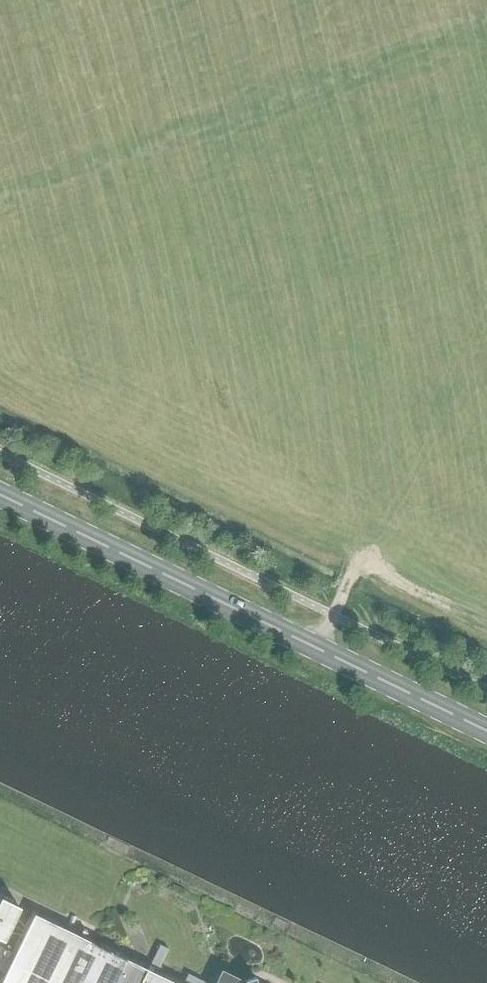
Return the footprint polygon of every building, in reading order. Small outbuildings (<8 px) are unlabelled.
[(20,908),(0,898),(0,940),(4,942),(20,908)] [(1,982),(174,982),(34,915),(1,982)] [(221,970),(215,982),(247,982),(221,970)]
